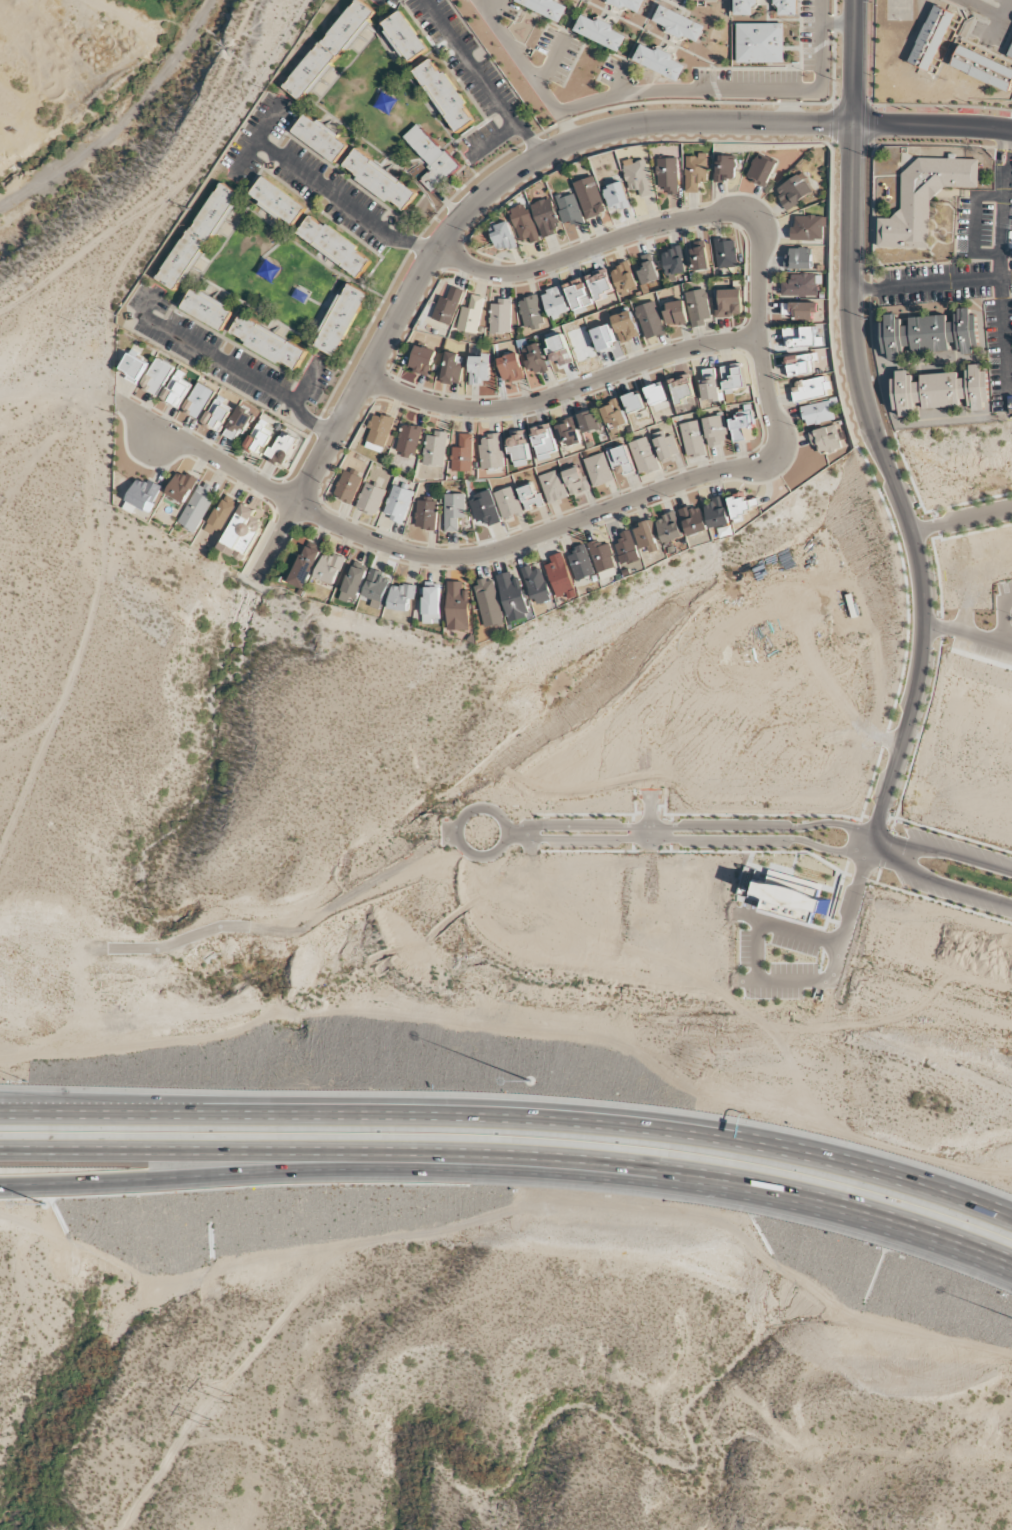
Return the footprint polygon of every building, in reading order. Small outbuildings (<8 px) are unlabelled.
[(304,103),(375,11),(361,0),(353,0),(285,89),(304,103)] [(569,3),(563,0),(517,0),(516,2),(559,23),(569,3)] [(645,0),(602,0),(638,15),(645,0)] [(759,16),(759,0),(736,0),(736,16),(759,16)] [(774,16),(799,16),(799,0),(774,0),(774,16)] [(909,63),(931,72),(955,13),(933,4),(909,63)] [(652,25),(697,44),(706,25),(661,6),(652,25)] [(404,64),(427,52),(404,10),(382,23),(404,64)] [(619,54),(629,33),(585,11),(575,32),(619,54)] [(738,63),(785,63),(785,24),(738,24),(738,63)] [(687,61),(643,41),(634,62),(678,81),(687,61)] [(958,44),(948,67),(1006,93),(1011,80),(1011,69),(958,44)] [(435,57),(414,70),(455,133),(476,120),(435,57)] [(351,144),(308,112),(292,133),(335,165),(351,144)] [(432,169),(420,180),(432,192),(459,167),(419,123),(403,138),(432,169)] [(356,148),(341,170),(404,213),(419,191),(356,148)] [(686,155),(685,193),(699,193),(699,183),(707,183),(708,156),(686,155)] [(766,187),(776,164),(756,155),(746,179),(766,187)] [(716,181),(735,181),(735,157),(716,157),(716,181)] [(677,158),(656,159),(658,188),(666,187),(666,195),(678,195),(677,158)] [(878,248),(929,249),(930,197),(940,197),(940,187),(977,188),(978,159),(914,158),(914,171),(902,171),(901,218),(879,217),(878,248)] [(654,195),(647,160),(633,163),(632,160),(623,162),(629,192),(639,190),(640,198),(654,195)] [(774,190),(787,210),(811,195),(799,175),(774,190)] [(258,206),(292,229),(308,207),(264,176),(251,194),(261,201),(258,206)] [(575,182),(586,219),(606,213),(595,176),(575,182)] [(159,281),(181,293),(240,194),(218,181),(159,281)] [(610,212),(630,207),(624,182),(604,187),(610,212)] [(583,224),(576,193),(557,198),(564,229),(583,224)] [(561,232),(549,198),(531,205),(543,239),(561,232)] [(510,209),(520,241),(529,238),(531,244),(539,241),(527,204),(510,209)] [(359,278),(374,257),(312,214),(297,235),(359,278)] [(795,216),(795,227),(791,227),(790,240),(824,241),(824,216),(795,216)] [(489,226),(496,252),(516,247),(509,221),(489,226)] [(735,239),(715,241),(716,269),(737,268),(735,239)] [(707,270),(706,244),(691,245),(692,271),(707,270)] [(811,269),(812,248),(790,248),(790,256),(784,256),(784,269),(811,269)] [(684,274),(682,249),(662,250),(665,276),(684,274)] [(658,281),(651,254),(637,258),(644,285),(658,281)] [(620,298),(630,295),(628,290),(636,288),(630,263),(612,268),(620,298)] [(614,293),(605,269),(587,276),(596,300),(614,293)] [(781,296),(817,296),(817,275),(790,275),(790,283),(782,283),(781,296)] [(565,285),(574,313),(593,307),(584,278),(565,285)] [(368,294),(345,282),(313,346),(336,358),(368,294)] [(464,291),(452,286),(447,299),(441,296),(432,319),(451,326),(464,291)] [(182,309),(222,331),(235,309),(194,287),(182,309)] [(570,313),(561,287),(542,293),(551,319),(570,313)] [(742,289),(716,290),(717,317),(743,316),(742,289)] [(705,326),(705,320),(710,319),(706,290),(686,292),(691,328),(705,326)] [(483,297),(471,295),(469,308),(462,307),(458,331),(479,334),(483,297)] [(520,300),(524,328),(543,325),(539,297),(520,300)] [(688,323),(683,300),(664,305),(669,327),(688,323)] [(511,301),(490,301),(491,334),(511,334),(511,301)] [(638,306),(645,340),(664,336),(657,302),(638,306)] [(815,303),(783,303),(782,315),(792,315),(792,320),(815,320),(815,303)] [(978,353),(975,308),(955,309),(956,321),(947,321),(946,316),(910,318),(911,325),(901,325),(901,315),(882,316),(885,360),(909,359),(909,353),(957,351),(957,354),(978,353)] [(620,343),(639,338),(632,311),(613,316),(620,343)] [(296,373),(308,350),(241,314),(229,336),(296,373)] [(814,328),(783,329),(784,348),(815,347),(814,328)] [(556,368),(572,363),(564,335),(549,339),(556,368)] [(549,370),(539,343),(522,350),(532,377),(549,370)] [(428,376),(436,351),(416,346),(409,370),(428,376)] [(459,386),(463,355),(446,353),(442,383),(459,386)] [(788,378),(815,373),(812,362),(818,361),(816,353),(784,358),(788,378)] [(127,379),(138,384),(148,363),(129,354),(122,368),(130,372),(127,379)] [(499,357),(504,384),(523,380),(518,354),(499,357)] [(470,356),(470,383),(489,384),(490,357),(470,356)] [(142,386),(159,395),(173,367),(156,359),(142,386)] [(725,396),(733,395),(733,389),(745,388),(742,364),(722,367),(725,396)] [(988,409),(986,364),(966,365),(967,374),(912,377),(912,371),(892,373),(895,418),(915,417),(914,408),(968,405),(969,411),(988,409)] [(721,400),(715,368),(702,371),(704,380),(700,381),(704,403),(721,400)] [(185,374),(178,370),(161,398),(179,408),(191,386),(181,380),(185,374)] [(672,379),(675,405),(688,404),(687,398),(693,397),(690,376),(672,379)] [(795,402),(830,394),(826,376),(791,384),(795,402)] [(201,419),(214,390),(196,382),(183,411),(201,419)] [(653,412),(669,407),(661,383),(645,388),(653,412)] [(624,397),(628,413),(645,409),(640,392),(624,397)] [(233,409),(215,400),(203,422),(221,432),(233,409)] [(600,407),(609,430),(627,423),(618,400),(600,407)] [(834,421),(830,401),(801,407),(805,427),(834,421)] [(226,437),(236,440),(238,432),(246,435),(253,413),(236,407),(226,437)] [(578,414),(582,433),(600,430),(596,411),(578,414)] [(737,420),(730,421),(733,443),(755,440),(751,411),(736,413),(737,420)] [(396,420),(375,414),(365,448),(382,453),(385,445),(389,446),(396,420)] [(728,443),(723,415),(703,419),(709,447),(728,443)] [(267,423),(257,419),(246,449),(264,456),(273,432),(265,429),(267,423)] [(562,448),(581,443),(574,419),(555,424),(562,448)] [(706,454),(698,421),(680,425),(687,458),(706,454)] [(417,457),(422,428),(402,424),(397,454),(417,457)] [(557,452),(549,425),(531,430),(540,462),(551,459),(550,454),(557,452)] [(808,432),(812,446),(818,445),(821,455),(842,449),(834,425),(808,432)] [(297,438),(279,432),(268,461),(286,467),(297,438)] [(447,434),(426,433),(424,466),(445,467),(447,434)] [(472,472),(472,435),(460,434),(459,447),(452,447),(452,472),(472,472)] [(513,468),(529,466),(526,434),(509,435),(513,468)] [(662,462),(680,456),(672,434),(654,441),(662,462)] [(481,469),(502,468),(501,436),(480,436),(481,469)] [(659,469),(647,437),(629,444),(641,476),(659,469)] [(634,471),(626,446),(607,452),(612,468),(621,465),(624,474),(634,471)] [(584,460),(594,488),(613,481),(603,453),(584,460)] [(589,490),(580,466),(563,472),(572,496),(589,490)] [(352,504),(363,475),(345,468),(334,497),(352,504)] [(548,504),(567,498),(559,470),(540,476),(548,504)] [(178,471),(167,495),(186,504),(197,479),(178,471)] [(136,507),(149,514),(162,486),(148,480),(146,484),(137,479),(123,509),(133,514),(136,507)] [(216,490),(197,483),(180,526),(198,533),(216,490)] [(356,509),(376,516),(386,491),(366,483),(356,509)] [(535,483),(519,489),(527,512),(543,506),(535,483)] [(413,491),(392,486),(385,514),(392,515),(391,521),(406,525),(413,491)] [(503,521),(522,515),(513,487),(494,493),(503,521)] [(473,515),(483,511),(488,527),(501,523),(491,491),(468,499),(473,515)] [(729,497),(734,520),(744,518),(742,511),(761,507),(759,499),(747,501),(746,493),(729,497)] [(445,532),(458,532),(458,519),(465,518),(465,495),(444,495),(445,532)] [(221,537),(238,504),(223,497),(207,529),(221,537)] [(416,530),(436,530),(437,502),(417,501),(416,530)] [(266,514),(243,503),(221,549),(243,560),(266,514)] [(708,530),(699,505),(679,512),(688,537),(708,530)] [(706,510),(711,531),(731,525),(726,505),(706,510)] [(682,539),(675,514),(657,518),(663,544),(682,539)] [(639,550),(648,548),(650,553),(659,551),(653,521),(634,525),(639,550)] [(622,566),(639,559),(629,530),(618,534),(621,542),(614,544),(622,566)] [(608,544),(601,546),(599,540),(589,543),(599,573),(615,567),(608,544)] [(576,582),(594,576),(584,544),(572,548),(574,554),(568,556),(576,582)] [(290,584),(307,589),(318,551),(302,546),(290,584)] [(344,560),(324,552),(315,578),(334,585),(344,560)] [(555,597),(573,592),(563,553),(549,557),(551,564),(547,565),(555,597)] [(340,601),(357,605),(366,567),(349,563),(340,601)] [(540,568),(532,571),(530,566),(522,569),(536,606),(552,600),(540,568)] [(363,597),(383,603),(391,577),(372,571),(363,597)] [(496,576),(510,622),(530,616),(519,579),(513,581),(510,572),(496,576)] [(493,579),(474,584),(485,629),(504,624),(493,579)] [(448,631),(469,630),(469,591),(463,591),(463,582),(447,582),(448,631)] [(409,613),(414,588),(393,584),(388,609),(409,613)] [(423,588),(424,624),(440,624),(439,588),(423,588)] [(817,890),(813,905),(809,905),(805,917),(757,905),(759,899),(745,895),(749,885),(740,882),(747,868),(756,873),(772,873),(791,879),(806,887),(817,890)]
